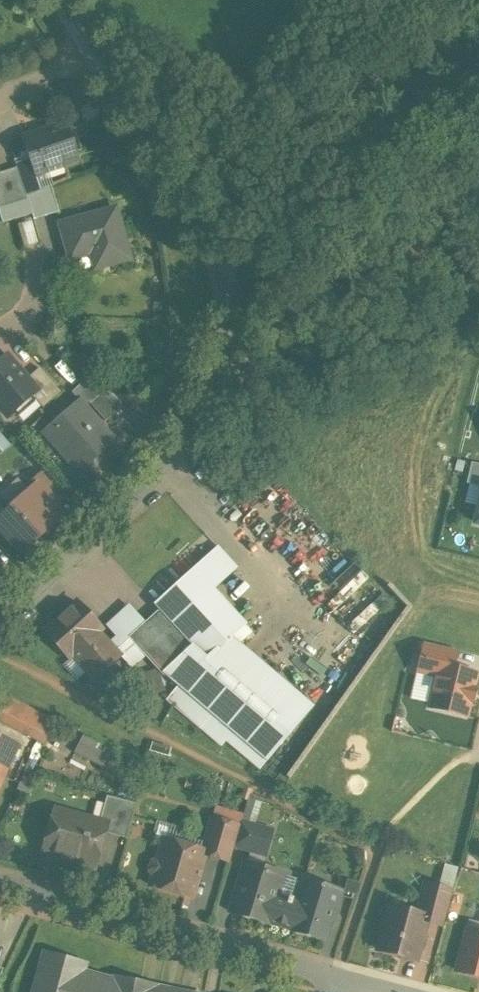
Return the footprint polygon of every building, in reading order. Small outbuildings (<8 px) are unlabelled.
[(68,125),(46,132),(46,130),(23,137),(30,158),(36,175),(37,174),(79,160),(68,125)] [(36,175),(30,158),(16,162),(18,167),(27,195),(42,189),(37,174),(36,175)] [(18,167),(3,172),(13,204),(28,199),(27,195),(18,167)] [(52,185),(42,189),(27,195),(28,199),(34,219),(59,211),(52,185)] [(115,209),(62,224),(71,257),(100,249),(104,265),(130,258),(115,209)] [(7,354),(0,360),(0,408),(9,418),(38,392),(28,378),(7,354)] [(61,392),(40,368),(28,378),(38,392),(48,403),(61,392)] [(123,406),(101,393),(90,403),(106,421),(123,406)] [(115,441),(80,400),(44,432),(63,453),(66,449),(84,469),(115,441)] [(472,463),(467,483),(478,486),(478,465),(472,463)] [(63,499),(41,475),(30,485),(33,488),(34,487),(53,508),(63,499)] [(0,519),(0,526),(24,552),(62,517),(53,508),(34,487),(33,488),(0,519)] [(237,568),(218,547),(156,602),(162,609),(175,623),(213,589),(237,568)] [(244,623),(213,589),(175,623),(194,646),(164,673),(268,760),(313,706),(239,644),(253,632),(244,623)] [(78,602),(45,631),(70,658),(73,655),(99,632),(102,629),(78,602)] [(162,609),(132,637),(164,673),(194,646),(175,623),(162,609)] [(99,632),(73,655),(95,679),(121,656),(99,632)] [(440,663),(454,667),(458,652),(424,643),(417,672),(436,677),(440,663)] [(429,707),(467,717),(478,673),(454,667),(440,663),(436,677),(429,707)] [(1,693),(0,694),(0,714),(48,741),(57,722),(1,693)] [(20,743),(0,734),(0,790),(20,743)] [(108,755),(81,742),(76,752),(103,766),(108,755)] [(136,803),(108,795),(100,821),(108,823),(105,832),(126,838),(136,803)] [(100,821),(56,809),(45,850),(74,858),(73,861),(95,867),(105,832),(108,823),(100,821)] [(241,826),(214,819),(204,850),(206,851),(205,854),(231,861),(235,845),(241,826)] [(272,831),(242,822),(241,826),(235,845),(266,854),(272,831)] [(204,850),(165,839),(160,858),(153,862),(150,870),(154,877),(152,885),(192,897),(205,854),(206,851),(204,850)] [(283,873),(246,862),(232,912),(268,923),(269,920),(294,928),(295,928),(302,905),(297,904),(292,902),(294,895),(291,894),(288,901),(275,897),(283,873)] [(341,890),(305,879),(297,904),(302,905),(295,928),(294,928),(293,930),(325,939),(334,909),(335,910),(341,890)] [(453,891),(426,884),(417,914),(426,916),(425,921),(444,926),(453,891)] [(403,917),(388,914),(387,920),(383,922),(380,933),(382,937),(379,949),(416,959),(419,948),(421,948),(424,936),(421,935),(425,921),(426,916),(417,914),(405,911),(403,917)] [(468,929),(457,970),(478,976),(478,932),(468,929)] [(77,969),(79,962),(45,952),(35,991),(113,991),(115,980),(77,969)] [(157,986),(157,985),(116,976),(115,980),(113,991),(184,991),(157,986)]
